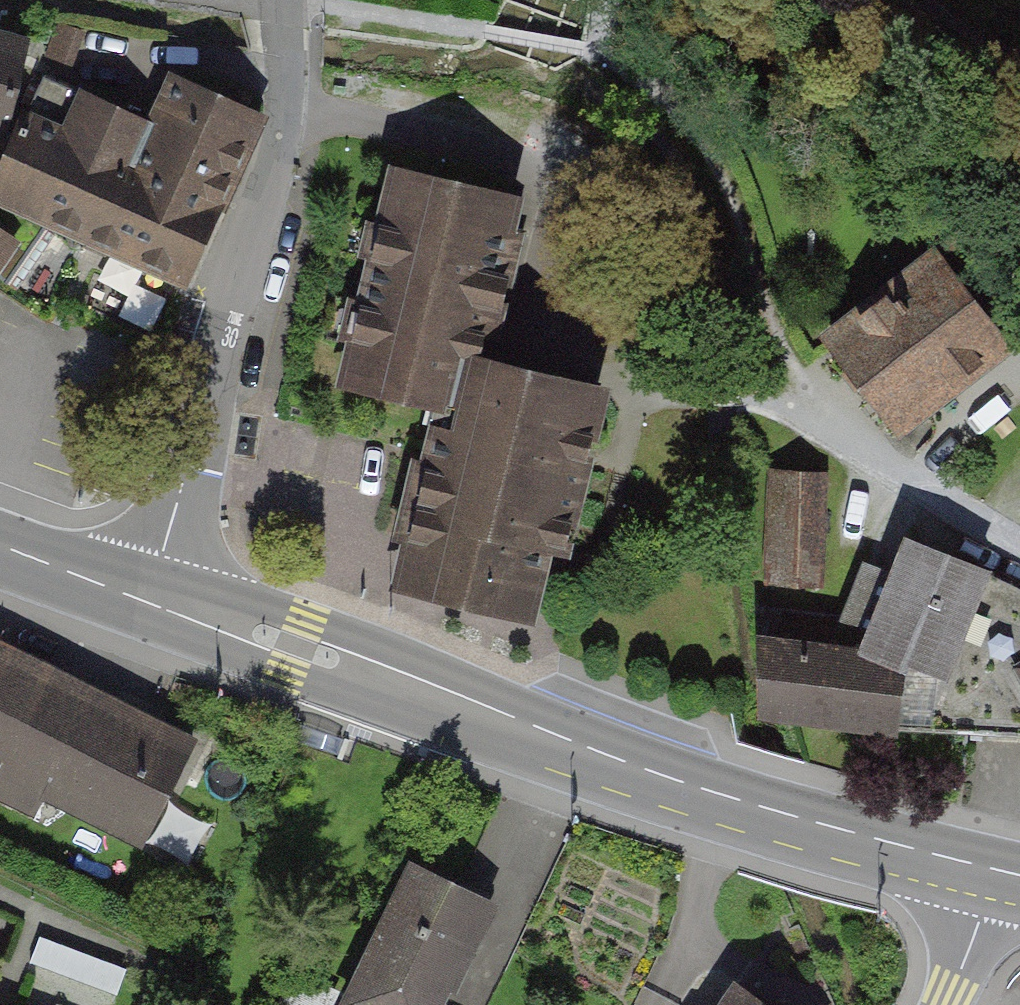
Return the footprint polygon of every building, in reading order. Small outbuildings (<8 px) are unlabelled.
[(0,39),(0,103),(20,109),(36,48),(0,39)] [(0,195),(0,203),(182,285),(260,114),(178,77),(134,174),(31,128),(0,195)] [(340,384),(463,412),(514,187),(391,159),(340,384)] [(16,240),(0,234),(0,279),(16,240)] [(933,252),(822,329),(898,439),(1010,363),(933,252)] [(421,591),(540,620),(596,392),(476,363),(421,591)] [(830,588),(832,474),(772,473),(771,587),(830,588)] [(951,687),(994,573),(909,542),(866,656),(951,687)] [(799,638),(805,606),(766,600),(760,632),(799,638)] [(866,656),(762,636),(762,721),(896,743),(866,656)] [(0,648),(0,783),(152,852),(203,740),(0,648)] [(348,1004),(475,1004),(518,913),(413,864),(348,1004)] [(743,982),(727,1004),(778,1004),(743,982)]
